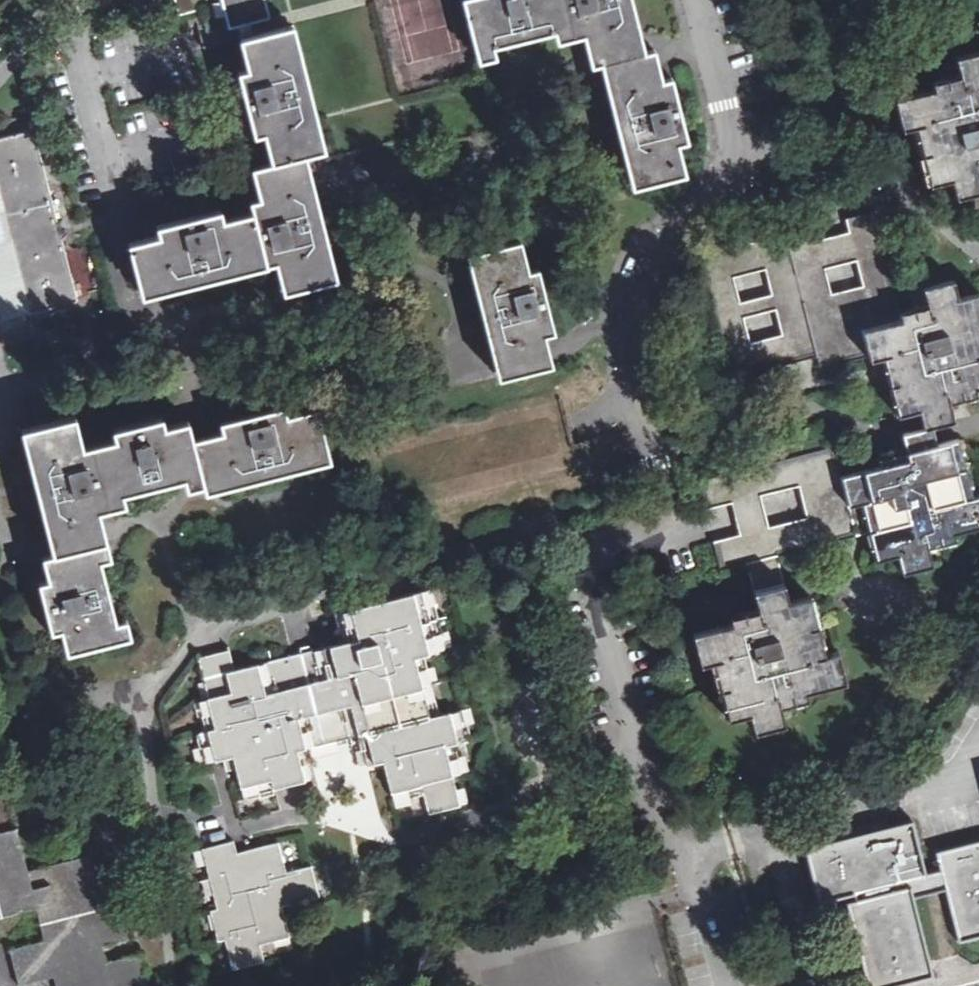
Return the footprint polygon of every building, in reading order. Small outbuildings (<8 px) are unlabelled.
[(199,8),(208,46),(238,39),(245,68),(236,70),(252,134),(261,132),(268,163),(250,167),(257,197),(250,199),(252,210),(221,218),(218,209),(157,224),(159,234),(128,241),(138,285),(169,277),(172,287),(233,271),(231,262),(246,258),(244,250),(261,246),(266,263),(273,261),(281,291),(315,282),(312,267),(320,265),(317,250),(326,247),(310,184),(301,186),(293,156),(312,152),(305,121),(314,119),(324,157),(407,137),(410,149),(493,129),(472,42),(489,38),(491,46),(553,30),(551,23),(565,19),(570,37),(582,34),(590,64),(608,60),(615,90),(608,92),(623,155),(631,153),(635,168),(645,165),(650,181),(683,172),(675,142),(685,140),(669,77),(660,79),(652,50),(632,54),(624,24),(633,22),(628,0),(197,0),(199,8)] [(197,0),(174,0),(177,13),(193,10),(199,8),(197,0)] [(936,90),(897,100),(905,129),(917,126),(927,123),(942,182),(954,179),(959,197),(978,192),(978,53),(957,58),(962,77),(964,83),(936,90)] [(964,83),(962,77),(934,84),(936,90),(964,83)] [(927,123),(917,126),(933,185),(942,182),(927,123)] [(25,311),(25,312),(76,299),(33,129),(0,137),(0,208),(25,311)] [(1,316),(14,313),(25,311),(0,208),(0,313),(1,316)] [(885,358),(893,356),(908,412),(921,409),(925,429),(904,434),(908,453),(910,460),(882,467),(842,477),(850,507),(715,542),(722,570),(748,564),(760,611),(762,617),(734,624),(695,635),(702,663),(716,661),(726,658),(741,716),(752,714),(757,732),(785,724),(780,706),(779,699),(807,693),(846,682),(839,653),(827,655),(816,658),(801,601),(790,603),(778,556),(871,533),(880,530),(887,559),(900,555),(905,574),(933,566),(929,548),(927,541),(956,533),(978,528),(978,496),(974,497),(964,500),(949,442),(938,445),(934,426),(955,421),(950,402),(949,395),(977,388),(978,387),(978,326),(971,296),(959,299),(954,281),(925,288),(929,307),(931,314),(904,321),(902,314),(875,213),(848,219),(876,328),(864,331),(872,360),(885,358)] [(816,228),(787,235),(784,222),(757,229),(791,364),(819,356),(822,368),(850,362),(816,228)] [(730,379),(758,371),(725,238),(696,244),(730,379)] [(489,264),(480,266),(483,281),(474,283),(489,346),(499,344),(506,373),(550,362),(542,333),(552,330),(536,268),(526,270),(519,240),(485,248),(489,264)] [(971,296),(978,326),(978,294),(971,296)] [(931,314),(929,307),(902,314),(904,321),(931,314)] [(893,356),(885,358),(899,415),(908,412),(893,356)] [(949,395),(950,402),(978,395),(977,388),(949,395)] [(116,437),(82,445),(75,414),(41,422),(44,438),(35,441),(38,457),(30,458),(45,522),(54,519),(60,543),(61,549),(43,554),(48,578),(39,580),(51,629),(61,626),(67,650),(109,640),(104,623),(114,620),(94,541),(105,538),(104,533),(98,508),(107,505),(103,486),(119,482),(122,492),(200,472),(203,483),(233,475),(236,485),(298,469),(296,459),(310,456),(307,445),(323,441),(315,408),(285,415),(283,406),(220,422),(222,431),(192,438),(187,419),(163,425),(161,415),(113,426),(116,437)] [(964,500),(974,497),(960,439),(949,442),(964,500)] [(835,447),(699,482),(707,510),(841,476),(835,447)] [(910,460),(908,453),(880,460),(882,467),(910,460)] [(880,530),(871,533),(878,561),(887,559),(880,530)] [(927,541),(929,548),(957,541),(956,533),(927,541)] [(234,670),(202,678),(207,698),(199,701),(207,730),(196,733),(204,764),(222,760),(226,772),(235,770),(243,800),(273,792),(273,789),(315,778),(308,749),(358,736),(366,766),(382,763),(393,801),(422,794),(428,814),(460,806),(453,778),(461,776),(452,745),(469,740),(460,710),(438,716),(422,656),(444,650),(428,589),(334,614),(341,643),(234,670)] [(816,658),(827,655),(811,599),(801,601),(816,658)] [(732,618),(734,624),(762,617),(760,611),(732,618)] [(202,678),(234,670),(230,656),(229,651),(198,658),(202,678)] [(726,658),(716,661),(731,719),(741,716),(726,658)] [(779,699),(780,706),(809,699),(807,693),(779,699)] [(16,826),(4,781),(0,782),(0,830),(16,826)] [(942,893),(954,945),(978,939),(978,846),(935,857),(939,873),(924,877),(907,824),(806,850),(819,906),(842,900),(864,985),(905,985),(928,980),(908,900),(942,893)] [(15,903),(17,910),(34,906),(42,939),(8,947),(18,984),(58,975),(61,985),(149,985),(141,951),(106,961),(102,945),(128,938),(114,884),(97,888),(88,853),(27,869),(16,826),(0,830),(0,906),(15,903)] [(277,843),(236,853),(233,842),(202,849),(217,909),(211,911),(218,942),(224,941),(232,971),(263,963),(259,946),(289,938),(282,907),(318,898),(310,867),(285,873),(277,843)]
